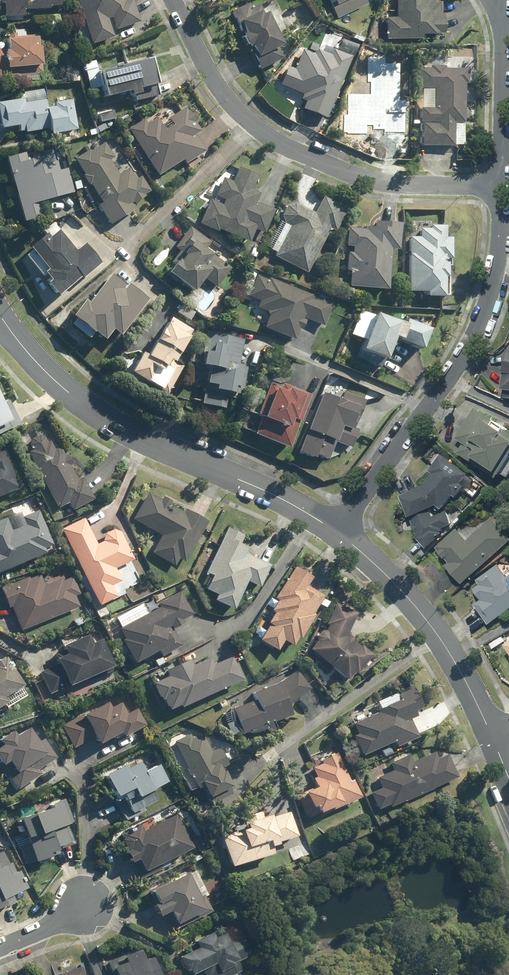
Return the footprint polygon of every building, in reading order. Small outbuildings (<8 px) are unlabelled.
[(58,0),(0,0),(0,19),(20,18),(20,11),(47,9),(47,7),(59,6),(58,0)] [(89,45),(110,37),(105,19),(109,18),(113,30),(137,22),(130,0),(126,0),(122,1),(122,0),(74,0),(89,45)] [(366,3),(365,0),(329,0),(329,1),(328,2),(335,17),(366,3)] [(418,35),(418,34),(442,34),(441,0),(394,0),(394,14),(383,14),(384,36),(418,35)] [(250,8),(247,3),(229,12),(241,35),(237,37),(243,48),(246,46),(258,70),(282,59),(276,47),(278,46),(258,4),(250,8)] [(16,78),(16,77),(40,74),(36,36),(23,37),(22,30),(11,31),(12,35),(0,36),(1,44),(0,44),(0,80),(16,78)] [(324,118),(349,57),(331,49),(328,55),(315,50),(313,55),(300,50),(292,69),(285,66),(278,85),(301,94),(299,100),(304,101),(301,109),(324,118)] [(158,96),(149,60),(117,67),(117,64),(112,66),(112,68),(96,73),(102,98),(128,92),(129,97),(132,96),(134,101),(158,96)] [(443,68),(443,67),(429,66),(429,69),(417,68),(417,88),(433,88),(433,109),(419,108),(419,122),(426,122),(426,124),(420,124),(420,146),(453,146),(453,123),(462,123),(463,84),(466,84),(466,69),(443,68)] [(78,80),(77,69),(67,70),(68,81),(78,80)] [(373,88),(349,84),(345,110),(341,109),(337,130),(371,135),(374,115),(368,113),(373,88)] [(75,131),(70,101),(51,104),(51,108),(45,109),(43,100),(21,104),(20,100),(0,104),(0,130),(13,128),(14,133),(20,132),(21,134),(47,129),(48,135),(75,131)] [(126,130),(155,177),(180,161),(183,165),(204,152),(193,135),(198,132),(183,109),(166,119),(170,126),(163,131),(155,119),(145,125),(141,120),(126,130)] [(113,118),(112,111),(97,114),(99,121),(113,118)] [(72,160),(99,204),(95,206),(107,226),(134,209),(131,205),(142,197),(142,196),(148,192),(139,178),(134,181),(127,169),(116,176),(107,161),(111,158),(102,144),(88,152),(87,151),(72,160)] [(1,160),(19,224),(41,217),(37,203),(71,193),(64,169),(56,171),(53,162),(42,165),(40,157),(24,162),(22,154),(1,160)] [(215,230),(245,244),(251,230),(261,235),(271,210),(253,202),(257,195),(249,191),(254,177),(235,169),(229,183),(221,179),(212,197),(221,201),(219,206),(207,200),(196,225),(214,233),(215,230)] [(82,188),(79,180),(73,182),(75,190),(82,188)] [(305,274),(328,230),(332,232),(344,209),(321,198),(313,213),(293,203),(285,205),(280,216),(282,224),(288,227),(272,257),(305,274)] [(394,251),(397,224),(373,222),(372,228),(363,228),(363,231),(346,229),(344,246),(351,247),(351,254),(346,254),(344,271),(348,271),(347,287),(384,291),(388,250),(394,251)] [(406,254),(405,292),(422,293),(422,298),(439,298),(439,296),(445,296),(446,275),(443,275),(443,259),(448,259),(449,238),(443,238),(443,226),(428,225),(428,229),(417,228),(417,237),(408,237),(407,254),(406,254)] [(214,289),(228,270),(203,251),(209,244),(187,228),(172,249),(177,252),(169,264),(170,266),(162,276),(188,294),(200,278),(214,289)] [(81,279),(100,264),(84,243),(75,251),(58,230),(48,238),(44,234),(25,250),(43,271),(39,275),(46,283),(42,286),(53,299),(79,278),(81,279)] [(254,257),(257,249),(251,247),(248,254),(254,257)] [(251,283),(255,272),(250,269),(245,280),(251,283)] [(115,337),(147,300),(127,283),(124,287),(109,274),(84,305),(80,301),(66,318),(87,335),(88,334),(98,343),(107,331),(115,337)] [(321,328),(330,305),(267,279),(265,282),(254,277),(246,298),(257,302),(254,309),(265,313),(266,317),(261,330),(291,342),(295,331),(298,332),(302,322),(300,321),(300,320),(321,328)] [(418,350),(427,330),(404,320),(401,326),(373,314),(358,351),(362,353),(360,356),(381,365),(383,359),(381,358),(385,347),(388,348),(392,339),(418,350)] [(198,336),(168,318),(130,378),(160,397),(198,336)] [(220,409),(223,394),(231,395),(241,340),(203,334),(194,389),(201,390),(198,405),(220,409)] [(284,448),(307,395),(273,381),(251,434),(284,448)] [(344,394),(341,401),(320,393),(297,451),(324,462),(332,442),(347,448),(364,400),(344,394)] [(459,441),(466,445),(461,452),(508,481),(508,428),(477,409),(459,441)] [(47,436),(23,448),(56,512),(80,500),(47,436)] [(0,449),(0,491),(17,485),(3,448),(0,449)] [(456,497),(458,499),(467,487),(465,485),(472,475),(443,455),(430,473),(434,475),(427,485),(402,497),(413,519),(441,506),(445,511),(456,497)] [(146,491),(132,520),(158,533),(148,552),(179,567),(188,547),(189,548),(204,519),(146,491)] [(432,511),(413,522),(428,549),(439,543),(438,540),(446,534),(444,531),(456,524),(448,510),(436,518),(432,511)] [(50,550),(36,513),(0,527),(0,569),(50,550)] [(490,514),(474,529),(466,520),(436,549),(451,564),(447,568),(465,587),(508,544),(508,534),(490,514)] [(82,520),(61,529),(94,606),(115,597),(103,570),(125,559),(112,532),(91,542),(82,520)] [(254,557),(249,554),(255,540),(225,527),(198,588),(211,594),(208,600),(227,610),(242,580),(256,588),(268,564),(254,557)] [(508,578),(498,565),(477,581),(481,586),(475,591),(482,600),(476,605),(492,625),(508,612),(508,578)] [(3,591),(17,628),(81,604),(66,567),(3,591)] [(295,569),(254,636),(283,654),(324,587),(295,569)] [(182,596),(119,628),(134,658),(198,626),(182,596)] [(366,652),(345,633),(354,616),(333,604),(308,648),(341,679),(366,652)] [(33,661),(47,694),(105,669),(91,636),(33,661)] [(0,656),(0,708),(22,697),(1,655),(0,656)] [(155,686),(165,709),(236,679),(226,656),(155,686)] [(285,714),(281,704),(304,690),(293,671),(230,708),(233,714),(231,714),(237,731),(285,714)] [(116,698),(60,727),(73,754),(130,726),(116,698)] [(347,725),(359,752),(411,728),(398,701),(347,725)] [(10,786),(53,763),(30,721),(0,738),(0,768),(10,786)] [(198,797),(222,786),(199,735),(175,746),(198,797)] [(456,776),(442,746),(412,761),(409,755),(389,764),(392,771),(376,779),(380,788),(372,792),(383,813),(456,776)] [(356,796),(339,752),(291,770),(309,815),(356,796)] [(148,758),(98,777),(113,817),(163,798),(148,758)] [(60,797),(11,816),(30,864),(78,845),(60,797)] [(284,814),(221,835),(232,865),(294,844),(284,814)] [(120,841),(135,871),(186,847),(172,816),(120,841)] [(307,838),(297,841),(303,861),(313,858),(307,838)] [(25,886),(10,848),(0,851),(0,896),(25,886)] [(207,913),(188,874),(143,896),(162,935),(207,913)] [(173,952),(184,974),(221,974),(247,962),(229,925),(173,952)] [(106,961),(112,974),(150,974),(138,947),(106,961)] [(84,966),(59,974),(87,974),(84,966)]
